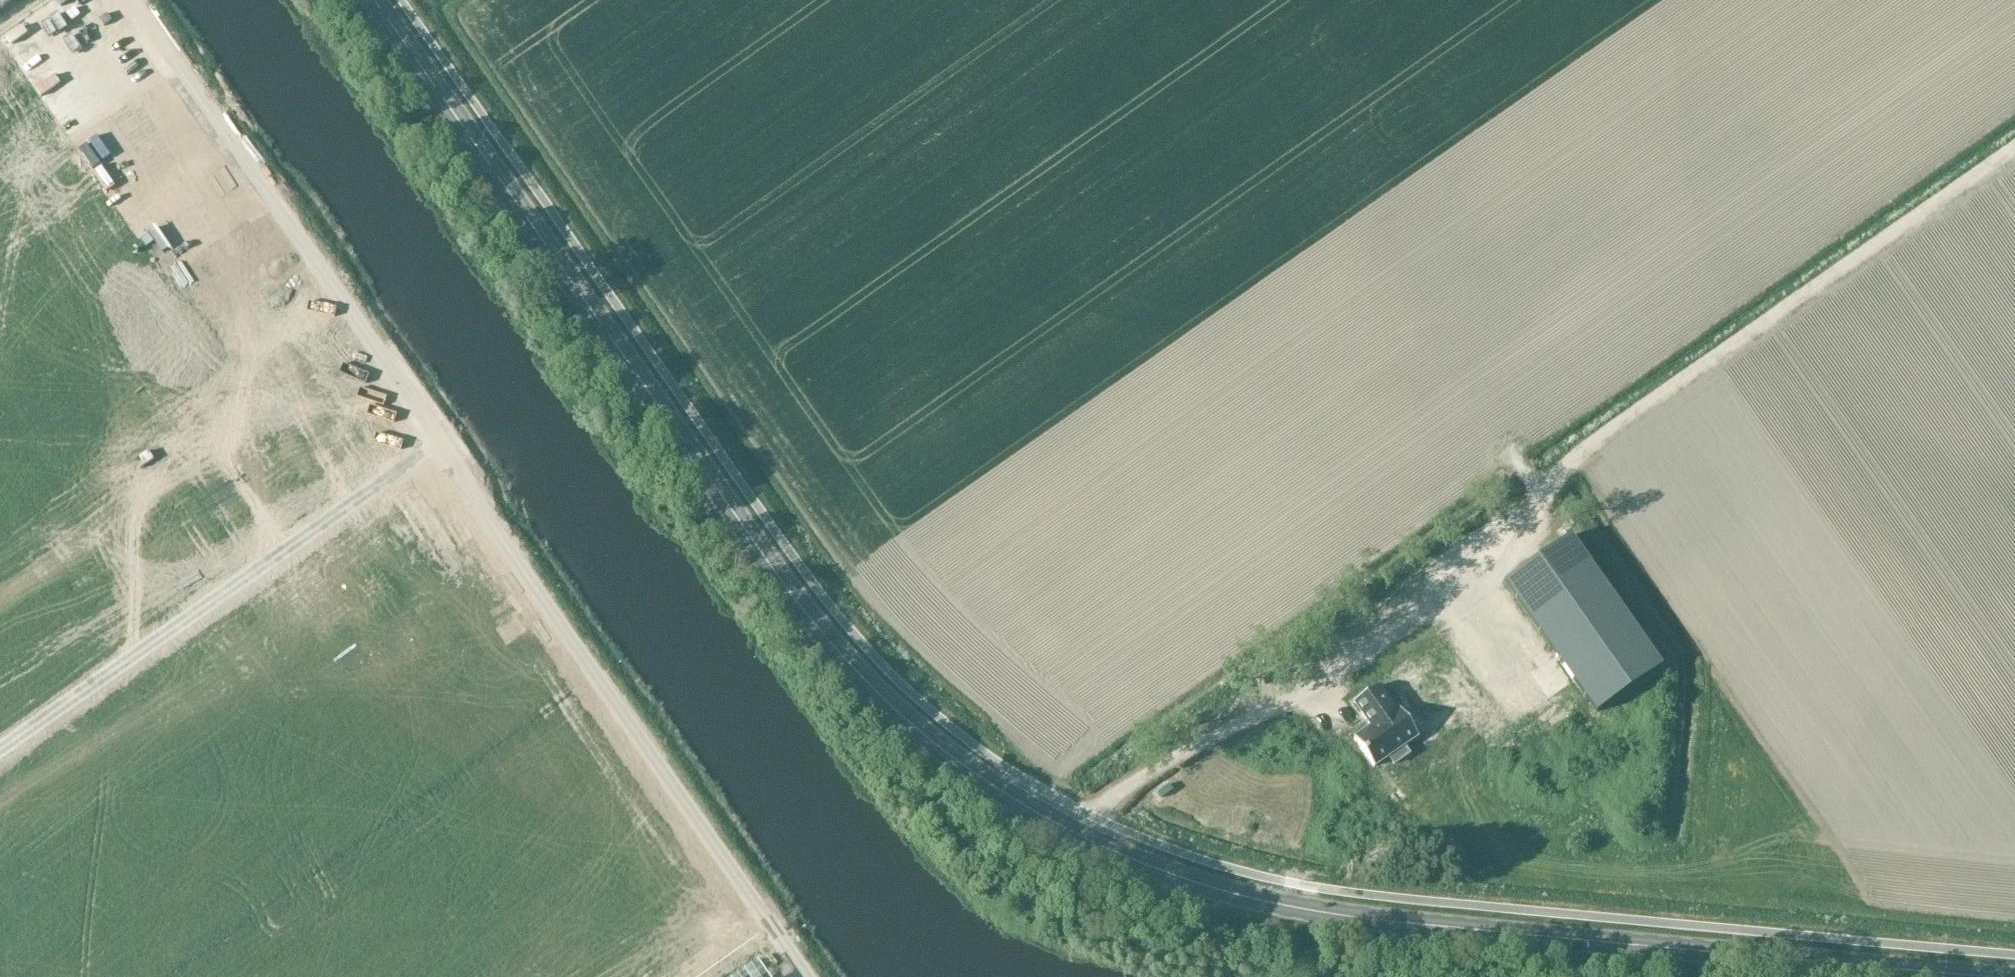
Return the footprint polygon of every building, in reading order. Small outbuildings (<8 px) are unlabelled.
[(13,0),(0,0),(0,9),(13,0)] [(1591,542),(1532,583),(1612,693),(1669,655),(1591,542)] [(1544,656),(1551,651),(1540,634),(1533,638),(1544,656)] [(1374,767),(1389,757),(1394,765),(1409,755),(1403,747),(1418,737),(1398,708),(1394,711),(1378,686),(1353,703),(1371,727),(1354,739),(1374,767)] [(741,948),(700,976),(762,976),(741,948)]
